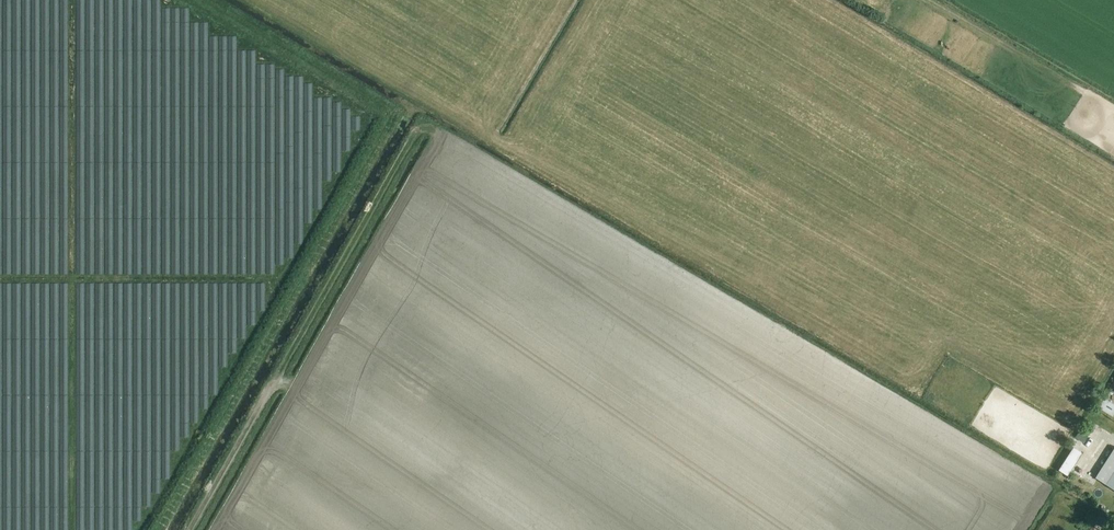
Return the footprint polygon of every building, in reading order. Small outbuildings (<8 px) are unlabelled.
[(1099,480),(1113,490),(1113,457),(1099,480)] [(1103,528),(1108,520),(1099,515),(1094,523),(1103,528)]
